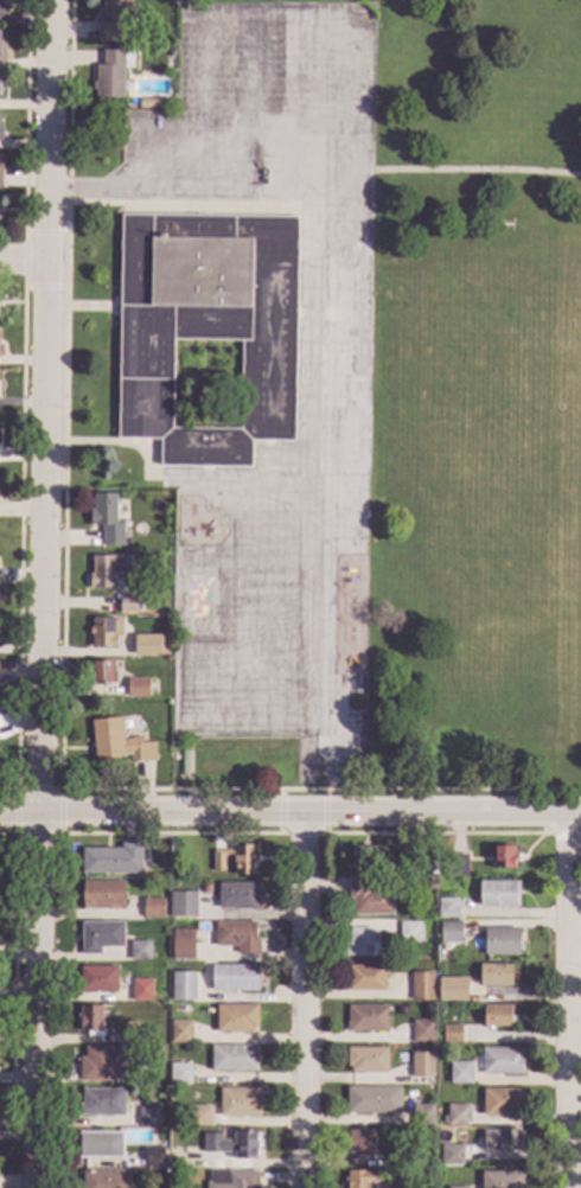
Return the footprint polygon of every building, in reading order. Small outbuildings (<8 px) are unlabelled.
[(101,7),(101,0),(130,0),(129,40),(96,40),(97,7),(101,7)] [(133,69),(123,69),(123,97),(95,97),(96,89),(92,89),(92,81),(95,81),(95,64),(102,64),(102,50),(133,50),(133,69)] [(160,108),(138,108),(138,98),(160,98),(160,108)] [(159,466),(160,440),(172,427),(160,439),(117,437),(121,213),(298,216),(293,441),(251,440),(250,467),(159,466)] [(115,520),(123,520),(123,545),(101,545),(101,525),(89,525),(89,511),(92,511),(92,492),(115,493),(115,520)] [(129,574),(114,573),(114,588),(89,587),(89,573),(91,573),(91,555),(130,555),(129,574)] [(141,613),(119,612),(119,594),(139,594),(141,594),(141,613)] [(121,637),(116,637),(116,647),(90,646),(91,633),(89,633),(89,626),(91,626),(91,618),(121,618),(121,637)] [(159,635),(168,635),(168,653),(134,654),(134,634),(159,634),(159,635)] [(114,670),(115,670),(115,682),(89,682),(89,658),(114,658),(114,670)] [(148,697),(126,697),(126,678),(132,678),(148,678),(148,697)] [(122,737),(141,736),(141,742),(152,741),(154,760),(130,762),(130,754),(123,754),(123,756),(95,761),(90,720),(120,716),(122,737)] [(141,873),(81,873),(81,847),(120,848),(120,842),(141,842),(141,873)] [(257,869),(255,869),(255,875),(232,874),(232,856),(224,856),(224,870),(212,870),(212,849),(232,849),(232,843),(257,844),(257,869)] [(376,864),(371,864),(371,868),(363,868),(363,864),(351,864),(351,844),(376,844),(376,864)] [(515,852),(516,852),(516,861),(515,861),(515,869),(491,869),(491,844),(515,844),(515,852)] [(466,876),(443,875),(445,854),(466,854),(466,876)] [(429,860),(434,860),(434,873),(408,873),(409,855),(429,855),(429,860)] [(167,876),(159,876),(159,866),(167,866),(167,876)] [(370,887),(392,887),(392,915),(352,915),(352,898),(349,898),(349,879),(370,879),(370,887)] [(123,908),(81,907),(82,880),(124,881),(123,908)] [(518,907),(478,907),(478,880),(518,880),(518,907)] [(257,900),(258,900),(258,909),(217,908),(217,882),(257,882),(257,900)] [(210,894),(202,894),(202,883),(210,884),(210,894)] [(196,916),(171,916),(171,890),(197,890),(196,916)] [(162,918),(141,918),(141,896),(147,896),(164,896),(162,918)] [(456,916),(438,916),(438,898),(456,898),(456,916)] [(255,937),(258,937),(258,953),(236,953),(236,945),(213,945),(213,920),(256,921),(255,937)] [(419,939),(397,939),(397,920),(419,920),(419,939)] [(461,943),(439,943),(438,921),(461,920),(461,943)] [(123,946),(100,946),(100,954),(81,954),(81,921),(123,921),(123,946)] [(371,941),(378,941),(378,956),(340,956),(340,938),(349,938),(349,926),(371,926),(371,941)] [(517,954),(483,954),(483,927),(517,927),(517,954)] [(194,959),(171,958),(171,928),(194,928),(194,959)] [(151,959),(129,959),(129,940),(151,940),(151,959)] [(257,991),(210,990),(210,964),(258,964),(257,991)] [(384,990),(347,990),(347,964),(384,964),(384,990)] [(511,982),(503,982),(503,984),(479,984),(479,964),(511,964),(511,982)] [(116,991),(79,991),(79,965),(116,965),(116,991)] [(194,997),(173,996),(173,969),(194,969),(194,997)] [(432,999),(411,999),(411,971),(432,971),(432,999)] [(466,999),(438,999),(438,976),(466,976),(466,999)] [(151,999),(129,999),(129,978),(151,978),(151,999)] [(101,1036),(88,1036),(88,1030),(79,1030),(81,1003),(101,1003),(101,1036)] [(257,1028),(254,1028),(253,1031),(216,1031),(216,1004),(257,1004),(257,1028)] [(511,1015),(516,1015),(516,1027),(483,1027),(483,1004),(511,1004),(511,1015)] [(387,1030),(346,1030),(346,1005),(387,1005),(387,1030)] [(191,1042),(170,1042),(171,1020),(192,1020),(191,1042)] [(433,1041),(411,1041),(411,1020),(433,1020),(433,1041)] [(461,1042),(442,1042),(442,1024),(461,1024),(461,1042)] [(145,1042),(126,1041),(126,1027),(145,1027),(145,1042)] [(136,1072),(114,1072),(114,1080),(78,1080),(79,1055),(84,1055),(84,1043),(136,1045),(136,1072)] [(257,1069),(235,1069),(235,1073),(229,1073),(229,1071),(210,1071),(210,1045),(257,1045),(257,1069)] [(387,1072),(350,1072),(350,1066),(346,1066),(346,1046),(387,1046),(387,1072)] [(522,1073),(480,1073),(480,1047),(522,1047),(522,1073)] [(433,1078),(410,1078),(410,1050),(433,1050),(433,1078)] [(472,1082),(449,1082),(449,1061),(472,1061),(472,1082)] [(191,1085),(170,1084),(171,1062),(191,1062),(191,1085)] [(400,1113),(346,1113),(346,1086),(400,1086),(400,1113)] [(124,1116),(78,1114),(78,1103),(82,1103),(82,1087),(124,1088),(124,1116)] [(523,1116),(481,1116),(481,1087),(523,1087),(523,1116)] [(260,1116),(218,1114),(219,1088),(260,1088),(260,1116)] [(183,1113),(170,1113),(170,1104),(183,1104),(183,1113)] [(211,1125),(189,1125),(189,1104),(211,1105),(211,1125)] [(470,1125),(446,1125),(446,1104),(470,1104),(470,1125)] [(158,1126),(138,1125),(138,1106),(158,1106),(158,1126)] [(374,1156),(353,1157),(353,1152),(347,1152),(347,1129),(374,1128),(374,1156)] [(518,1150),(481,1150),(481,1129),(518,1129),(518,1150)] [(122,1157),(77,1156),(77,1131),(122,1131),(122,1157)] [(257,1158),(234,1158),(234,1152),(203,1152),(203,1132),(222,1132),(222,1138),(234,1139),(234,1131),(257,1131),(257,1158)] [(462,1164),(440,1164),(439,1144),(462,1144),(462,1164)] [(164,1165),(143,1165),(143,1145),(164,1147),(164,1165)] [(129,1170),(129,1187),(78,1187),(78,1184),(83,1184),(83,1169),(129,1170)] [(369,1183),(369,1187),(346,1187),(346,1169),(378,1169),(378,1182),(369,1183)] [(258,1170),(258,1187),(205,1187),(205,1181),(210,1181),(211,1173),(228,1173),(228,1170),(258,1170)] [(523,1170),(523,1187),(479,1187),(479,1170),(523,1170)]
